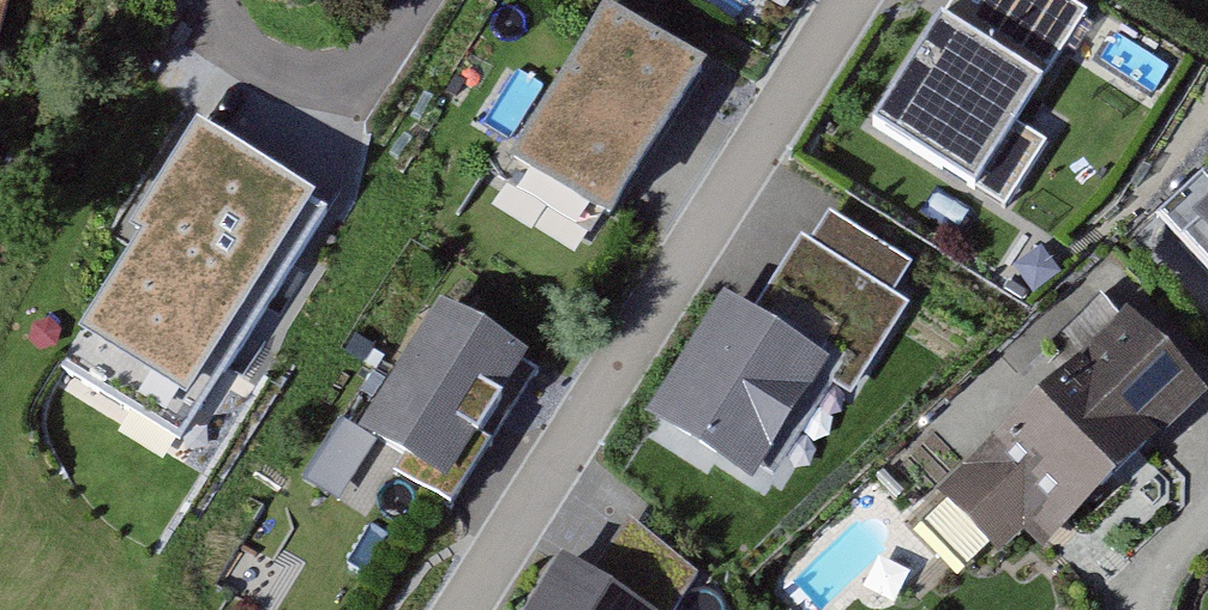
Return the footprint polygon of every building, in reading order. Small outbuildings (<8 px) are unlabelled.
[(24,0),(0,0),(0,82),(24,0)] [(944,23),(877,127),(978,190),(1090,15),(1066,0),(1002,0),(975,42),(944,23)] [(703,73),(607,13),(515,159),(610,219),(703,73)] [(142,238),(61,364),(177,438),(325,209),(196,127),(129,230),(142,238)] [(1195,221),(1207,236),(1207,210),(1195,221)] [(732,309),(664,416),(753,472),(817,371),(848,391),(922,275),(836,221),(766,331),(732,309)] [(1124,312),(948,496),(1008,553),(1037,523),(1067,552),(1207,405),(1207,392),(1124,312)] [(516,358),(446,315),(375,430),(445,473),(516,358)] [(540,609),(625,609),(565,571),(540,609)]
